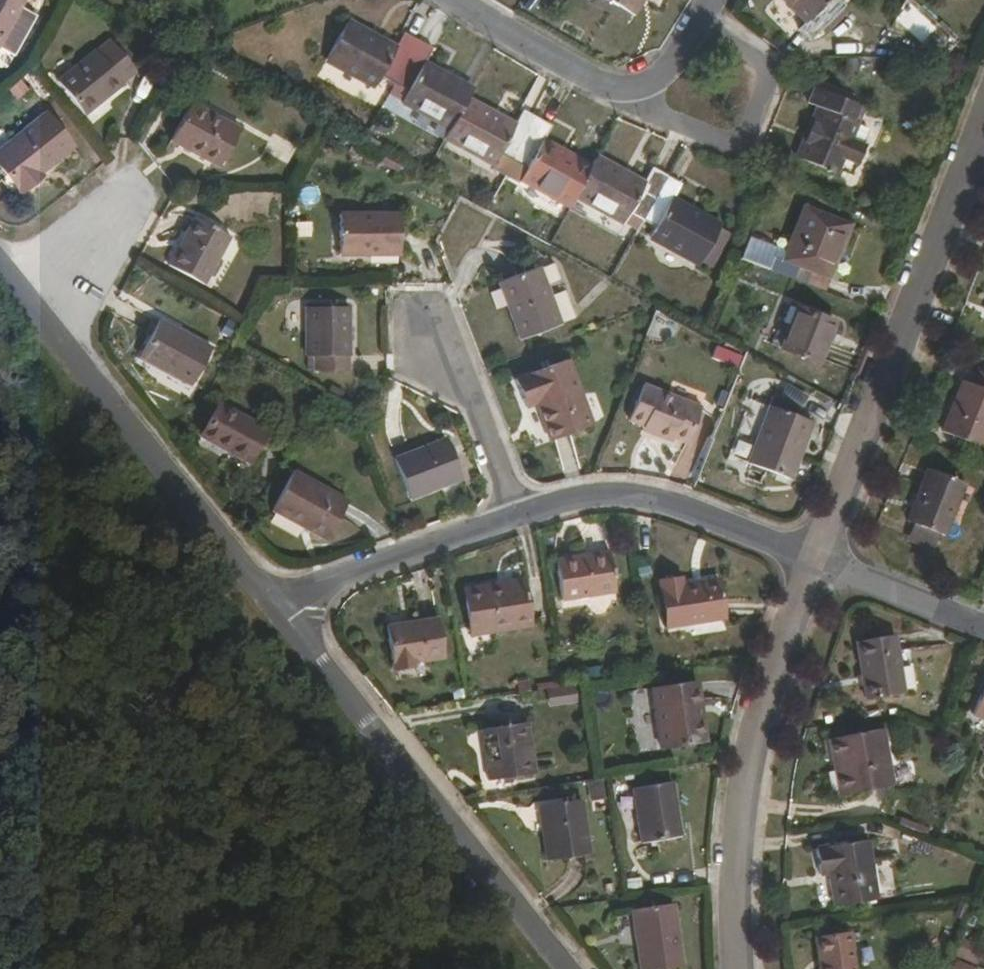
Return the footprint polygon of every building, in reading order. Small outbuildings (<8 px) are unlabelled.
[(37,0),(0,0),(0,51),(12,59),(33,18),(19,9),(22,2),(33,7),(37,0)] [(629,16),(603,0),(594,0),(591,5),(624,26),(629,16)] [(629,16),(631,17),(641,0),(603,0),(629,16)] [(807,23),(799,32),(810,43),(821,32),(841,10),(844,8),(836,0),(784,0),(807,23)] [(841,10),(821,32),(824,37),(845,15),(841,10)] [(380,78),(395,50),(346,25),(340,36),(327,62),(375,89),(380,78)] [(394,86),(417,43),(404,34),(395,50),(380,78),(394,86)] [(84,117),(135,77),(108,43),(57,83),(84,117)] [(423,66),(431,51),(417,43),(394,86),(408,94),(423,66)] [(471,94),(423,66),(408,94),(403,104),(451,131),(466,103),(471,94)] [(814,90),(849,105),(850,99),(816,85),(814,90)] [(857,129),(862,118),(857,115),(860,109),(849,105),(814,90),(807,106),(818,111),(798,160),(837,177),(839,171),(843,162),(854,167),(857,168),(865,148),(862,147),(852,143),(857,129)] [(466,103),(451,131),(445,141),(494,167),(500,157),(514,129),(466,103)] [(238,133),(190,106),(169,144),(218,171),(238,133)] [(514,163),(537,121),(522,113),(514,129),(500,157),(514,163)] [(351,132),(356,124),(342,116),(337,124),(351,132)] [(70,150),(46,119),(0,155),(0,171),(19,196),(40,180),(38,177),(70,150)] [(527,170),(551,129),(537,121),(514,163),(527,170)] [(852,143),(862,147),(868,133),(857,129),(852,143)] [(575,198),(590,170),(543,144),(527,170),(522,182),(570,207),(575,198)] [(508,174),(514,163),(500,157),(494,167),(508,174)] [(625,225),(629,216),(644,187),(596,161),(590,170),(575,198),(625,225)] [(839,171),(850,176),(854,167),(843,162),(839,171)] [(527,170),(514,163),(508,174),(522,182),(527,170)] [(643,223),(666,179),(652,171),(644,187),(629,216),(643,223)] [(672,202),(680,188),(666,179),(643,223),(657,230),(672,202)] [(701,264),(718,230),(720,228),(672,202),(657,230),(652,240),(700,266),(701,264)] [(798,269),(829,281),(850,228),(802,209),(784,256),(781,262),(798,269)] [(399,217),(338,217),(339,258),(399,257),(399,217)] [(204,288),(230,241),(194,221),(168,268),(204,288)] [(729,236),(718,230),(701,264),(712,270),(721,253),(729,236)] [(781,262),(784,256),(776,254),(777,252),(753,241),(752,243),(748,241),(740,260),(793,280),(798,269),(781,262)] [(793,280),(825,293),(829,281),(798,269),(793,280)] [(520,342),(560,327),(538,271),(499,286),(520,342)] [(771,347),(781,352),(797,311),(786,306),(771,347)] [(355,308),(354,353),(376,353),(377,309),(355,308)] [(349,375),(348,311),(305,311),(305,360),(314,360),(314,375),(349,375)] [(797,311),(781,352),(818,365),(833,325),(797,311)] [(190,390),(210,352),(158,324),(138,361),(190,390)] [(551,443),(590,429),(565,363),(514,383),(524,409),(536,405),(551,443)] [(983,445),(983,376),(979,374),(973,389),(962,384),(942,435),(982,450),(983,445)] [(654,433),(652,438),(671,445),(673,440),(687,446),(701,410),(643,388),(629,424),(643,429),(654,433)] [(265,435),(216,408),(200,439),(248,466),(265,435)] [(789,482),(811,424),(770,409),(748,466),(789,482)] [(641,434),(652,438),(654,433),(643,429),(641,434)] [(461,482),(446,442),(409,455),(405,445),(391,450),(395,460),(393,461),(409,502),(461,482)] [(907,523),(913,525),(939,535),(945,538),(965,487),(929,472),(907,523)] [(326,544),(346,504),(292,474),(271,513),(326,544)] [(939,535),(913,525),(907,542),(932,553),(939,535)] [(561,604),(614,596),(608,554),(554,563),(561,604)] [(666,631),(724,622),(718,583),(682,589),(680,581),(658,584),(666,631)] [(470,638),(530,628),(523,584),(463,593),(470,638)] [(442,661),(437,621),(385,629),(392,674),(413,671),(412,665),(442,661)] [(904,696),(894,638),(856,644),(866,703),(904,696)] [(535,705),(575,701),(573,682),(533,686),(535,705)] [(705,746),(695,685),(652,691),(661,752),(705,746)] [(980,698),(972,718),(983,722),(983,699),(980,698)] [(534,777),(527,727),(480,733),(488,784),(534,777)] [(839,761),(845,798),(891,790),(881,732),(829,743),(833,761),(839,761)] [(839,799),(845,798),(839,761),(833,761),(839,799)] [(605,802),(602,782),(593,783),(587,785),(590,804),(605,802)] [(680,840),(671,787),(633,793),(642,847),(680,840)] [(589,859),(581,804),(539,811),(546,865),(589,859)] [(834,910),(877,903),(868,845),(814,852),(818,878),(829,877),(834,910)] [(673,907),(631,914),(640,968),(682,968),(673,907)] [(848,935),(817,941),(821,968),(853,968),(848,935)]
